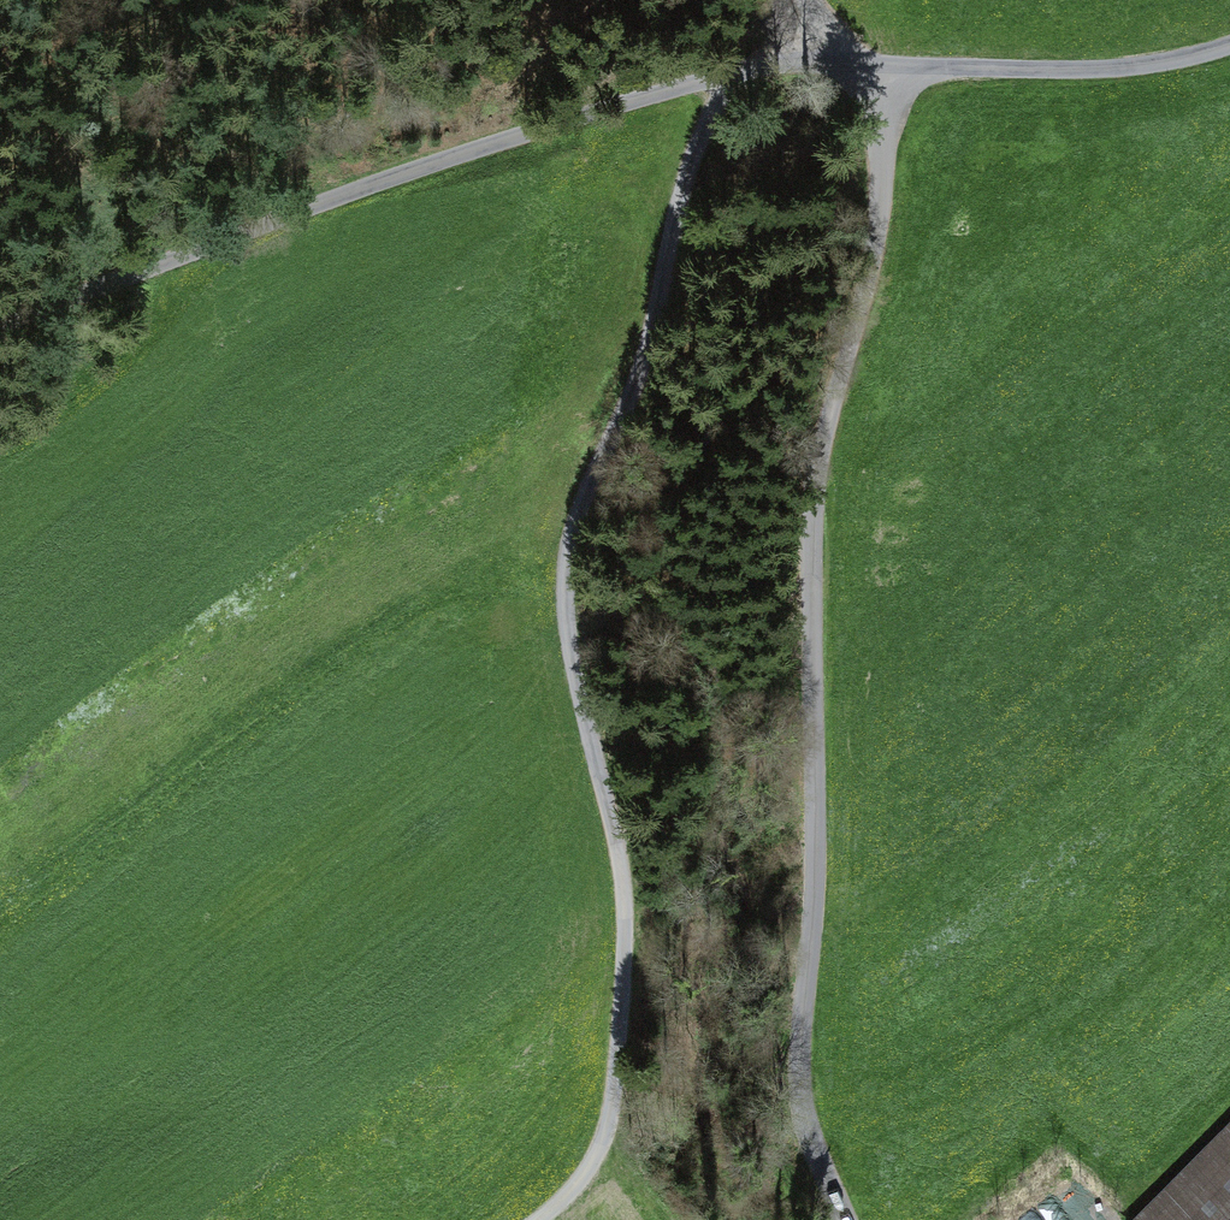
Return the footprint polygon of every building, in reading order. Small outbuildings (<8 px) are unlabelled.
[(1139,1219),(1229,1219),(1229,1128),(1139,1219)]
